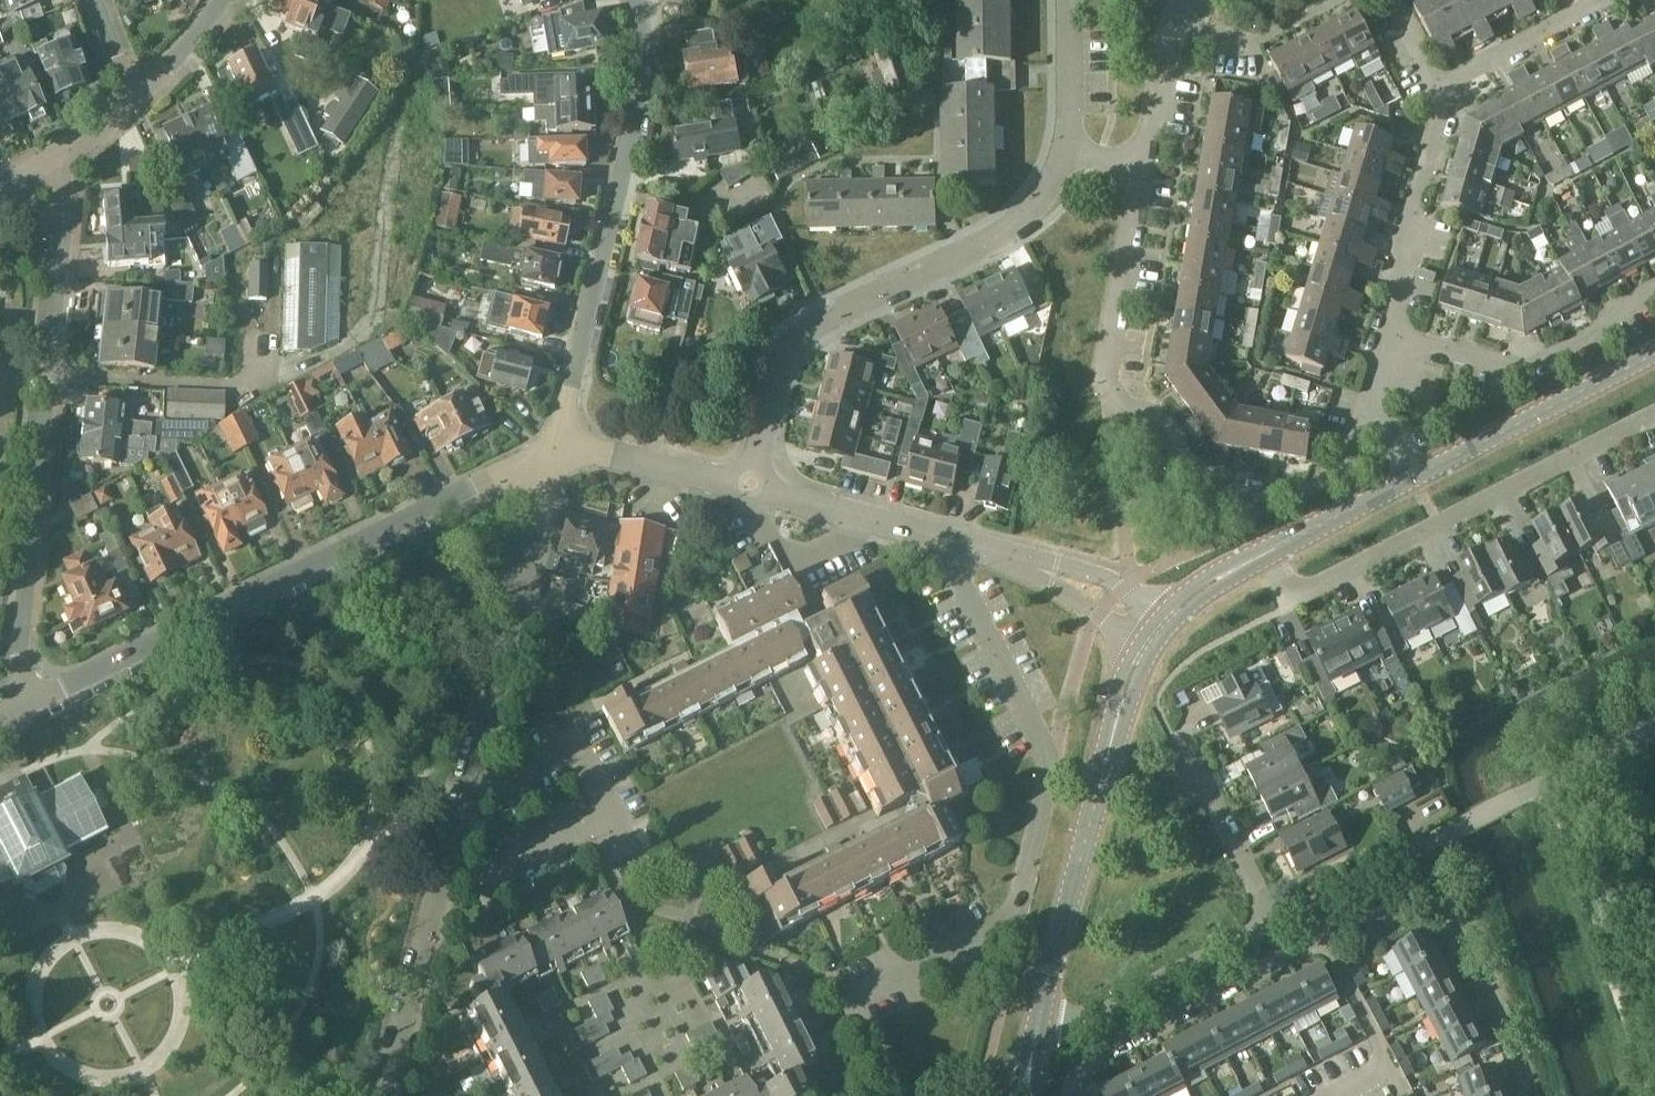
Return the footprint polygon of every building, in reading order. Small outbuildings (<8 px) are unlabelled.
[(2,17),(8,15),(9,16),(50,0),(0,0),(0,16),(2,17)] [(320,2),(314,0),(270,0),(269,3),(272,10),(271,13),(289,20),(286,26),(303,33),(294,55),(308,60),(330,6),(320,2)] [(386,0),(363,0),(362,2),(386,11),(390,1),(386,0)] [(1012,0),(959,0),(960,62),(944,62),(944,91),(943,91),(944,185),(997,184),(996,91),(1013,91),(1012,0)] [(1520,0),(1428,0),(1414,8),(1443,61),(1458,53),(1451,39),(1512,6),(1519,20),(1528,15),(1520,0)] [(1528,15),(1537,11),(1531,0),(1520,0),(1528,15)] [(567,53),(567,52),(604,46),(603,42),(606,41),(604,29),(601,30),(599,17),(585,20),(582,2),(559,10),(560,13),(542,17),(549,56),(567,53)] [(769,4),(730,11),(733,25),(771,18),(769,4)] [(1357,12),(1335,24),(1353,58),(1360,71),(1382,59),(1375,47),(1357,12)] [(1654,67),(1654,19),(1631,31),(1648,65),(1650,69),(1654,67)] [(1627,76),(1648,65),(1631,31),(1629,27),(1615,34),(1608,21),(1600,26),(1627,76)] [(1335,24),(1314,35),(1332,70),(1353,58),(1335,24)] [(1494,37),(1488,25),(1474,33),(1481,44),(1494,37)] [(1606,87),(1627,76),(1600,26),(1592,30),(1599,43),(1586,50),(1606,87)] [(738,82),(750,81),(744,47),(733,48),(718,50),(715,30),(687,35),(690,54),(687,55),(691,75),(688,78),(689,84),(692,86),(693,90),(738,83),(738,82)] [(70,91),(88,85),(73,42),(72,42),(69,35),(65,33),(57,36),(55,40),(58,47),(50,50),(46,41),(32,46),(35,56),(39,55),(54,97),(56,96),(60,99),(69,96),(70,91)] [(436,33),(423,37),(427,48),(440,44),(436,33)] [(1311,81),(1332,70),(1314,35),(1293,47),(1311,81)] [(874,52),(888,96),(913,88),(905,61),(908,60),(904,46),(903,43),(898,45),(898,44),(874,52)] [(1585,98),(1606,87),(1586,50),(1573,57),(1566,44),(1558,48),(1585,98)] [(1316,91),(1311,81),(1293,47),(1270,58),(1294,103),(1317,91),(1316,91)] [(1563,110),(1585,98),(1558,48),(1550,53),(1557,65),(1543,73),(1563,110)] [(228,69),(218,73),(226,89),(235,85),(247,110),(272,98),(298,148),(314,141),(296,103),(297,102),(284,75),(270,52),(258,58),(256,54),(241,61),(238,60),(233,62),(232,65),(227,67),(228,69)] [(494,70),(512,72),(514,56),(495,54),(494,70)] [(0,66),(0,79),(18,120),(29,115),(33,123),(46,117),(42,109),(43,108),(30,79),(27,72),(25,72),(18,57),(0,66)] [(1543,121),(1563,110),(1543,73),(1531,79),(1524,66),(1516,71),(1543,121)] [(1521,132),(1522,132),(1543,121),(1516,71),(1508,75),(1515,88),(1501,95),(1504,100),(1521,132)] [(591,87),(591,81),(569,82),(569,75),(507,77),(507,81),(499,81),(500,97),(533,95),(533,107),(535,107),(556,107),(595,105),(594,91),(592,91),(592,87),(591,87)] [(329,118),(320,131),(343,146),(379,93),(356,78),(339,103),(329,118)] [(0,79),(0,138),(12,132),(9,124),(18,120),(0,79)] [(1362,87),(1369,100),(1378,95),(1371,83),(1362,87)] [(1385,108),(1378,95),(1369,100),(1376,112),(1385,108)] [(1335,97),(1323,103),(1326,108),(1331,116),(1342,110),(1335,97)] [(1214,98),(1210,122),(1261,131),(1266,107),(1214,98)] [(1525,136),(1522,132),(1521,132),(1504,100),(1467,119),(1503,148),(1525,136)] [(708,156),(741,151),(733,101),(714,105),(717,124),(675,131),(679,161),(697,158),(697,161),(708,160),(708,156)] [(1651,119),(1654,127),(1654,104),(1645,109),(1651,119)] [(595,119),(595,105),(556,107),(535,107),(535,122),(546,122),(547,131),(592,130),(592,124),(593,124),(593,119),(595,119)] [(1385,108),(1376,112),(1377,114),(1389,118),(1389,106),(1385,108)] [(190,113),(192,118),(186,121),(207,168),(227,158),(238,183),(257,174),(241,139),(224,147),(208,111),(205,112),(203,107),(190,113)] [(1317,123),(1331,116),(1326,108),(1313,115),(1317,123)] [(1496,171),(1503,148),(1467,119),(1455,159),(1496,171)] [(1634,127),(1641,140),(1654,133),(1654,129),(1650,119),(1634,127)] [(168,156),(172,154),(178,167),(180,166),(185,177),(207,168),(186,121),(158,133),(168,156)] [(1282,121),(1280,134),(1289,136),(1292,123),(1282,121)] [(1206,146),(1251,154),(1255,131),(1261,132),(1261,131),(1210,122),(1206,146)] [(387,123),(381,130),(386,135),(392,128),(387,123)] [(514,129),(514,139),(529,139),(529,138),(529,128),(514,129)] [(1357,128),(1350,152),(1403,168),(1405,159),(1390,155),(1395,139),(1357,128)] [(1289,136),(1280,134),(1277,149),(1287,151),(1289,136)] [(585,141),(551,142),(551,138),(529,138),(529,139),(514,139),(515,151),(529,154),(550,153),(550,164),(568,163),(568,166),(586,165),(585,141)] [(445,141),(444,165),(468,166),(468,141),(445,141)] [(778,180),(820,158),(812,144),(771,165),(778,180)] [(1595,165),(1606,158),(1599,144),(1587,150),(1595,165)] [(1202,170),(1240,176),(1244,153),(1250,154),(1251,154),(1206,146),(1202,170)] [(1350,152),(1343,175),(1380,186),(1385,172),(1400,176),(1403,168),(1350,152)] [(1453,176),(1451,182),(1514,201),(1516,193),(1505,189),(1506,189),(1492,185),(1496,171),(1455,159),(1450,176),(1453,176)] [(729,188),(761,169),(757,162),(726,168),(720,173),(729,188)] [(366,165),(359,173),(368,181),(375,172),(366,165)] [(459,169),(444,168),(442,189),(457,191),(459,169)] [(1273,168),(1271,182),(1281,184),(1283,170),(1273,168)] [(1198,193),(1236,200),(1240,176),(1202,170),(1198,193)] [(1333,172),(1326,194),(1389,214),(1391,205),(1376,201),(1380,186),(1343,175),(1333,172)] [(578,202),(579,179),(548,178),(548,174),(525,173),(525,188),(532,188),(532,200),(546,201),(578,202)] [(905,227),(904,181),(872,182),(873,227),(905,227)] [(904,181),(905,227),(936,226),(936,181),(904,181)] [(811,228),(842,228),(841,182),(810,183),(811,228)] [(842,228),(873,227),(872,182),(841,182),(842,228)] [(1269,196),(1279,198),(1281,184),(1271,182),(1269,196)] [(1442,204),(1441,205),(1482,217),(1486,202),(1511,210),(1514,201),(1451,182),(1449,188),(1443,186),(1437,203),(1442,204)] [(1645,187),(1650,197),(1654,194),(1654,186),(1653,183),(1645,187)] [(171,195),(172,197),(180,216),(191,211),(193,210),(183,189),(171,195)] [(104,201),(107,240),(146,237),(146,241),(163,240),(161,223),(133,225),(131,199),(121,200),(121,191),(107,192),(107,201),(104,201)] [(1194,217),(1232,223),(1236,200),(1198,193),(1194,217)] [(434,227),(454,231),(461,198),(441,194),(434,227)] [(1319,217),(1329,221),(1366,232),(1371,217),(1386,222),(1389,214),(1326,194),(1319,217)] [(1555,196),(1547,200),(1550,204),(1557,200),(1555,196)] [(659,273),(661,264),(685,269),(691,270),(700,228),(689,225),(691,216),(650,207),(639,259),(640,259),(638,269),(659,273)] [(191,211),(180,216),(188,232),(198,228),(191,211)] [(576,226),(569,225),(570,221),(525,211),(520,237),(565,246),(566,242),(573,243),(576,226)] [(1644,217),(1631,224),(1624,211),(1616,215),(1643,265),(1654,259),(1654,237),(1644,217)] [(1644,217),(1654,237),(1654,211),(1644,217)] [(403,215),(400,225),(411,229),(414,218),(403,215)] [(1604,238),(1602,239),(1622,277),(1643,265),(1616,215),(1597,226),(1604,238)] [(784,240),(772,216),(724,239),(736,263),(732,265),(746,293),(751,291),(756,302),(759,300),(761,304),(775,297),(773,294),(777,292),(774,285),(783,281),(781,276),(786,274),(772,245),(784,240)] [(1190,240),(1228,247),(1232,223),(1194,217),(1190,240)] [(1272,217),(1270,230),(1280,231),(1282,218),(1272,217)] [(244,246),(256,240),(245,219),(233,225),(244,246)] [(1481,224),(1467,220),(1464,228),(1478,233),(1481,224)] [(1362,246),(1366,232),(1329,221),(1322,243),(1375,259),(1377,251),(1362,246)] [(390,222),(371,288),(392,295),(411,229),(400,225),(390,222)] [(1622,277),(1602,239),(1589,246),(1576,222),(1568,226),(1574,238),(1600,288),(1622,277)] [(233,225),(220,232),(230,253),(244,246),(233,225)] [(1532,241),(1545,235),(1541,226),(1528,233),(1532,241)] [(305,227),(296,232),(301,242),(310,237),(305,227)] [(1502,240),(1505,231),(1490,227),(1488,236),(1502,240)] [(1280,231),(1270,230),(1267,244),(1277,246),(1280,231)] [(296,232),(235,263),(249,291),(263,283),(260,276),(306,251),(301,242),(296,232)] [(165,267),(163,240),(146,241),(146,237),(107,240),(107,249),(104,251),(105,262),(109,264),(109,267),(147,264),(148,269),(165,267)] [(1600,288),(1574,238),(1566,242),(1573,255),(1559,262),(1562,268),(1580,299),(1600,288)] [(1186,264),(1224,271),(1228,247),(1190,240),(1186,264)] [(480,261),(511,268),(512,265),(514,252),(515,249),(484,242),(480,261)] [(1372,268),(1375,259),(1322,243),(1315,266),(1352,278),(1357,263),(1372,268)] [(562,261),(525,254),(514,252),(512,265),(523,267),(520,282),(526,283),(525,287),(539,290),(540,286),(556,289),(562,261)] [(1257,263),(1255,276),(1265,277),(1268,264),(1257,263)] [(1182,288),(1220,294),(1224,271),(1186,264),(1185,267),(1181,270),(1179,279),(1183,284),(1182,288)] [(1348,292),(1352,278),(1315,266),(1308,289),(1361,305),(1363,297),(1348,292)] [(1439,309),(1462,316),(1475,276),(1452,268),(1439,309)] [(1580,299),(1562,268),(1542,279),(1562,316),(1583,305),(1580,299)] [(179,271),(165,272),(165,281),(179,281),(179,271)] [(982,286),(1002,326),(1024,316),(1004,275),(982,286)] [(1265,277),(1255,276),(1253,291),(1263,292),(1265,277)] [(1498,283),(1475,276),(1462,316),(1485,323),(1498,283)] [(1562,316),(1542,279),(1521,290),(1525,336),(1562,316)] [(661,331),(672,289),(639,280),(631,309),(632,309),(628,322),(661,331)] [(194,285),(175,283),(173,301),(191,303),(194,285)] [(1525,336),(1521,290),(1498,283),(1485,323),(1525,336)] [(960,296),(979,337),(1002,326),(982,286),(960,296)] [(1178,311),(1216,318),(1220,294),(1182,288),(1178,311)] [(1031,331),(1041,327),(1038,320),(1042,318),(1045,304),(1038,289),(1026,295),(1035,315),(1026,319),(1031,331)] [(1358,314),(1361,305),(1308,289),(1301,312),(1338,323),(1343,309),(1358,314)] [(99,292),(95,327),(158,334),(162,299),(99,292)] [(496,294),(489,325),(509,330),(509,331),(514,333),(514,336),(528,339),(528,336),(545,340),(551,312),(516,303),(517,299),(496,294)] [(414,297),(408,320),(422,324),(440,329),(440,328),(446,306),(414,297)] [(310,321),(295,329),(310,355),(371,323),(365,313),(360,304),(314,328),(310,321)] [(918,316),(937,357),(959,347),(940,306),(918,316)] [(375,308),(365,313),(371,323),(380,318),(375,308)] [(1249,310),(1247,323),(1257,325),(1260,312),(1249,310)] [(1174,335),(1212,341),(1216,318),(1178,311),(1177,317),(1172,320),(1171,329),(1174,333),(1174,335)] [(1334,338),(1338,323),(1301,312),(1294,335),(1347,351),(1349,343),(1334,338)] [(915,368),(937,357),(918,316),(896,327),(915,368)] [(453,320),(451,329),(468,333),(470,324),(453,320)] [(1257,325),(1247,323),(1243,347),(1253,349),(1257,325)] [(440,328),(440,329),(422,324),(420,333),(434,346),(448,357),(459,333),(440,328)] [(158,334),(95,327),(91,362),(154,370),(158,334)] [(399,331),(383,339),(389,352),(405,344),(399,331)] [(1167,377),(1208,367),(1212,341),(1174,335),(1167,377)] [(1347,351),(1294,335),(1287,359),(1304,364),(1302,370),(1320,376),(1322,369),(1324,370),(1329,355),(1344,359),(1347,351)] [(389,352),(383,339),(358,351),(371,375),(394,363),(389,352)] [(977,358),(981,365),(991,360),(981,341),(971,345),(977,358)] [(961,350),(967,362),(977,358),(971,345),(961,350)] [(483,353),(476,377),(489,381),(526,390),(527,387),(530,385),(531,379),(529,376),(533,363),(497,353),(496,355),(496,356),(483,353)] [(828,378),(872,389),(878,366),(834,354),(828,378)] [(353,369),(347,357),(346,356),(334,363),(341,375),(353,369)] [(895,371),(898,360),(884,356),(882,367),(895,371)] [(1192,411),(1224,388),(1208,367),(1167,377),(1192,411)] [(912,388),(922,383),(917,371),(906,376),(912,388)] [(1295,388),(1298,379),(1284,375),(1281,384),(1295,388)] [(822,402),(865,413),(872,389),(828,378),(822,402)] [(1298,379),(1295,388),(1308,392),(1311,383),(1298,379)] [(303,386),(309,399),(320,393),(314,380),(303,386)] [(303,386),(301,382),(289,387),(294,398),(291,400),(300,419),(315,411),(309,399),(303,386)] [(1217,446),(1239,410),(1224,388),(1192,411),(1217,446)] [(445,405),(463,441),(466,440),(471,442),(476,439),(478,434),(489,429),(478,406),(483,403),(476,390),(445,405)] [(901,397),(897,411),(912,415),(916,401),(901,397)] [(165,398),(164,421),(169,421),(177,421),(178,398),(165,398)] [(816,424),(859,435),(865,413),(822,402),(816,424)] [(84,432),(177,441),(190,441),(216,427),(216,422),(177,421),(169,421),(163,421),(152,425),(128,422),(128,420),(123,420),(124,407),(87,403),(87,406),(81,409),(80,419),(85,424),(84,432)] [(460,443),(463,441),(445,405),(414,421),(421,433),(426,431),(437,454),(449,448),(453,450),(459,448),(460,443)] [(1259,453),(1265,414),(1239,410),(1217,446),(1259,453)] [(244,412),(232,418),(246,448),(259,442),(244,412)] [(1282,457),(1289,418),(1265,414),(1259,453),(1282,457)] [(366,426),(385,466),(408,455),(389,415),(366,426)] [(246,448),(232,418),(218,426),(232,455),(246,448)] [(380,469),(385,466),(366,426),(362,418),(338,430),(362,478),(368,475),(371,476),(378,473),(380,469)] [(1289,418),(1282,457),(1307,461),(1314,422),(1289,418)] [(901,432),(903,423),(888,419),(886,428),(894,431),(891,444),(897,446),(901,432)] [(905,482),(929,489),(941,445),(917,438),(922,422),(911,419),(901,455),(912,458),(905,482)] [(941,445),(929,489),(953,495),(959,471),(970,473),(983,426),(966,421),(961,438),(958,437),(955,449),(941,445)] [(859,435),(816,424),(809,448),(845,457),(842,468),(888,480),(892,465),(854,455),(859,435)] [(177,441),(84,432),(83,440),(78,443),(77,453),(81,458),(81,460),(118,464),(134,467),(147,460),(148,452),(155,453),(168,454),(176,451),(177,441)] [(1009,510),(1020,468),(1021,463),(1025,437),(1015,435),(1011,450),(1007,449),(1003,463),(988,459),(977,501),(1009,510)] [(315,441),(291,452),(311,493),(319,488),(326,503),(341,495),(315,441)] [(194,487),(176,452),(162,458),(172,478),(174,478),(181,494),(194,487)] [(308,494),(311,493),(291,452),(269,464),(288,504),(292,502),(296,511),(312,503),(308,494)] [(1635,476),(1654,515),(1654,457),(1646,462),(1649,469),(1635,476)] [(221,487),(241,527),(244,525),(248,534),(265,526),(261,517),(264,515),(245,475),(221,487)] [(1618,534),(1632,562),(1646,556),(1634,533),(1654,523),(1654,515),(1635,476),(1621,483),(1618,476),(1605,483),(1629,528),(1618,534)] [(172,478),(160,484),(170,504),(183,498),(181,494),(174,478),(172,478)] [(233,531),(241,527),(221,487),(198,498),(224,552),(240,545),(233,531)] [(79,520),(99,510),(91,494),(71,504),(79,520)] [(1590,511),(1584,499),(1559,512),(1580,552),(1593,545),(1602,563),(1613,557),(1618,569),(1632,562),(1618,534),(1603,505),(1590,511)] [(151,521),(155,529),(175,568),(180,566),(184,567),(191,564),(192,560),(198,558),(175,510),(165,515),(161,506),(147,513),(152,521),(151,521)] [(1559,512),(1535,524),(1543,541),(1530,548),(1532,552),(1536,560),(1547,579),(1557,599),(1570,593),(1564,581),(1574,576),(1566,559),(1580,552),(1559,512)] [(617,545),(620,528),(569,514),(558,555),(560,555),(594,565),(600,542),(606,543),(617,545)] [(621,522),(620,528),(617,545),(607,613),(604,629),(646,641),(649,620),(662,537),(663,537),(664,529),(621,522)] [(175,569),(175,568),(155,529),(132,540),(151,580),(175,569)] [(99,536),(103,545),(114,539),(111,531),(99,536)] [(114,539),(103,545),(107,554),(119,549),(114,539)] [(1547,579),(1536,560),(1532,552),(1520,558),(1511,541),(1487,553),(1485,550),(1483,550),(1505,592),(1507,595),(1532,582),(1534,586),(1547,579)] [(600,542),(594,565),(602,567),(606,543),(600,542)] [(1456,586),(1461,596),(1470,614),(1482,608),(1480,604),(1505,592),(1483,550),(1459,563),(1468,580),(1456,586)] [(551,553),(546,569),(556,572),(560,555),(558,555),(551,553)] [(65,596),(71,596),(76,608),(65,613),(70,623),(82,617),(84,609),(95,604),(98,598),(87,573),(91,571),(84,554),(65,562),(72,577),(63,580),(65,583),(62,587),(65,596)] [(1470,614),(1461,596),(1448,603),(1434,575),(1410,588),(1430,628),(1454,616),(1465,637),(1478,631),(1470,614)] [(803,611),(786,576),(767,586),(770,592),(753,600),(750,594),(731,604),(734,610),(715,619),(730,648),(803,611)] [(920,796),(930,815),(942,809),(958,801),(949,782),(955,779),(945,760),(939,763),(931,746),(937,743),(927,724),(921,727),(913,711),(919,708),(909,689),(903,692),(895,675),(901,672),(891,653),(885,656),(877,640),(883,637),(873,618),(867,621),(859,604),(865,601),(855,582),(821,599),(829,616),(801,630),(819,666),(805,673),(825,711),(831,708),(839,724),(833,727),(843,746),(849,743),(857,760),(851,763),(873,806),(879,817),(920,796)] [(82,617),(70,623),(72,623),(77,634),(135,608),(128,594),(119,598),(114,586),(107,589),(109,593),(98,598),(95,604),(84,609),(82,617)] [(1430,628),(1410,588),(1385,600),(1394,620),(1382,626),(1396,656),(1410,649),(1406,641),(1430,628)] [(1400,662),(1396,656),(1382,626),(1379,621),(1367,628),(1359,613),(1333,627),(1355,670),(1380,658),(1386,669),(1400,662)] [(751,689),(801,664),(805,662),(788,627),(690,677),(682,662),(670,668),(678,683),(654,695),(647,680),(635,686),(642,701),(633,706),(626,691),(611,698),(614,702),(601,709),(620,748),(639,738),(642,744),(661,735),(658,729),(675,720),(678,726),(697,717),(694,711),(710,702),(713,708),(732,699),(729,693),(748,684),(751,689)] [(1355,670),(1333,627),(1310,639),(1322,663),(1309,669),(1325,700),(1338,693),(1332,682),(1355,670)] [(1231,737),(1272,717),(1258,689),(1268,683),(1260,668),(1221,687),(1229,704),(1218,710),(1231,737)] [(1248,769),(1260,793),(1302,771),(1291,748),(1307,740),(1300,726),(1270,742),(1277,754),(1248,769)] [(1387,811),(1415,797),(1411,789),(1421,784),(1413,769),(1375,788),(1387,811)] [(1302,771),(1260,793),(1273,819),(1302,804),(1308,817),(1338,801),(1325,775),(1309,784),(1302,771)] [(30,784),(26,777),(0,790),(0,886),(11,880),(15,888),(22,885),(26,892),(38,896),(61,884),(65,871),(61,865),(68,861),(64,853),(108,831),(99,812),(109,807),(101,791),(91,796),(81,777),(37,799),(30,784)] [(827,829),(854,815),(841,789),(814,803),(827,829)] [(959,844),(942,809),(930,815),(845,858),(838,843),(826,849),(833,864),(810,876),(802,861),(790,867),(798,882),(775,893),(766,874),(740,887),(767,940),(780,934),(777,928),(795,919),(798,925),(817,915),(814,910),(830,901),(833,907),(852,898),(849,892),(866,883),(869,889),(888,879),(885,874),(902,865),(904,871),(923,861),(920,856),(937,847),(940,853),(959,844)] [(1331,839),(1339,835),(1329,814),(1298,830),(1301,836),(1285,843),(1299,870),(1303,868),(1305,870),(1318,863),(1317,861),(1337,851),(1331,839)] [(748,837),(721,850),(734,876),(762,863),(748,837)] [(479,1006),(490,1000),(488,995),(533,972),(538,981),(558,971),(559,974),(566,971),(564,967),(603,948),(605,951),(611,948),(610,944),(630,934),(610,894),(472,963),(481,982),(469,988),(479,1006)] [(1394,949),(1405,972),(1439,954),(1427,932),(1394,949)] [(627,950),(631,958),(640,954),(635,946),(627,950)] [(644,963),(640,954),(631,958),(635,967),(644,963)] [(1439,954),(1405,972),(1417,995),(1451,977),(1439,954)] [(816,1094),(805,1071),(818,1064),(771,972),(750,983),(738,960),(706,976),(718,1000),(725,997),(731,994),(741,1012),(738,1014),(741,1021),(744,1019),(764,1058),(760,1060),(764,1066),(767,1064),(777,1083),(754,1095),(746,1078),(726,1088),(722,1081),(715,1084),(719,1092),(711,1095),(811,1095),(816,1094)] [(594,978),(602,973),(598,965),(589,969),(594,978)] [(1300,978),(1317,1011),(1340,999),(1322,966),(1300,978)] [(1358,968),(1351,972),(1350,972),(1358,987),(1366,983),(1358,968)] [(581,974),(585,982),(594,978),(589,969),(581,974)] [(594,978),(598,986),(606,982),(602,973),(594,978)] [(1463,1000),(1451,977),(1417,995),(1429,1017),(1463,1000)] [(598,986),(594,978),(585,982),(590,990),(598,986)] [(1295,1023),(1317,1011),(1300,978),(1277,989),(1295,1023)] [(549,1000),(557,996),(553,988),(545,992),(549,1000)] [(1273,1034),(1295,1023),(1277,989),(1255,1001),(1273,1034)] [(541,1005),(549,1000),(545,992),(536,997),(541,1005)] [(597,998),(601,1007),(610,1002),(606,994),(597,998)] [(479,1006),(458,1016),(499,1095),(549,1095),(535,1068),(543,1064),(539,1057),(532,1061),(512,1023),(520,1019),(516,1012),(509,1016),(499,996),(490,1000),(479,1006)] [(557,996),(549,1000),(553,1009),(561,1004),(557,996)] [(725,997),(718,1000),(716,1001),(720,1010),(729,1006),(725,997)] [(593,1011),(601,1007),(597,998),(589,1002),(593,1011)] [(1366,1002),(1374,1018),(1382,1013),(1374,998),(1366,1002)] [(545,1013),(553,1009),(549,1000),(541,1005),(545,1013)] [(1429,1017),(1441,1040),(1475,1023),(1463,1000),(1429,1017)] [(1250,1046),(1273,1034),(1255,1001),(1233,1013),(1250,1046)] [(601,1007),(606,1015),(610,1013),(614,1011),(610,1002),(601,1007)] [(597,1019),(602,1017),(606,1015),(601,1007),(593,1011),(597,1019)] [(606,1015),(602,1017),(606,1025),(614,1021),(610,1013),(606,1015)] [(1228,1058),(1250,1046),(1233,1013),(1210,1024),(1228,1058)] [(1390,1029),(1382,1013),(1374,1018),(1382,1033),(1390,1029)] [(593,1021),(597,1030),(606,1025),(602,1017),(597,1019),(593,1021)] [(544,1031),(552,1027),(547,1019),(539,1023),(544,1031)] [(584,1025),(589,1034),(597,1030),(593,1021),(584,1025)] [(703,1026),(707,1035),(716,1031),(711,1022),(703,1026)] [(535,1036),(544,1031),(539,1023),(531,1027),(535,1036)] [(1487,1045),(1475,1023),(1441,1040),(1453,1063),(1487,1045)] [(1206,1069),(1228,1058),(1210,1024),(1188,1036),(1206,1069)] [(576,1030),(580,1038),(589,1034),(584,1025),(576,1030)] [(606,1025),(597,1030),(601,1038),(610,1034),(606,1025)] [(699,1039),(707,1035),(703,1026),(694,1031),(699,1039)] [(556,1036),(552,1027),(544,1031),(548,1040),(556,1036)] [(572,1042),(580,1038),(576,1030),(568,1034),(572,1042)] [(597,1030),(589,1034),(593,1042),(601,1038),(597,1030)] [(540,1044),(548,1040),(544,1031),(535,1036),(540,1044)] [(690,1044),(699,1039),(694,1031),(686,1035),(690,1044)] [(716,1031),(707,1035),(712,1044),(720,1039),(716,1031)] [(739,1046),(747,1042),(743,1033),(734,1038),(739,1046)] [(589,1034),(580,1038),(585,1047),(593,1042),(589,1034)] [(712,1044),(707,1035),(699,1039),(703,1048),(712,1044)] [(1163,1049),(1167,1056),(1170,1055),(1183,1081),(1206,1069),(1188,1036),(1163,1049)] [(1338,1042),(1334,1045),(1338,1052),(1353,1044),(1349,1036),(1338,1042)] [(585,1047),(580,1038),(572,1042),(576,1051),(585,1047)] [(703,1048),(699,1039),(690,1044),(695,1052),(703,1048)] [(747,1042),(739,1046),(743,1055),(752,1050),(747,1042)] [(1390,1047),(1398,1063),(1406,1059),(1398,1043),(1390,1047)] [(1322,1060),(1338,1052),(1334,1045),(1318,1053),(1322,1060)] [(721,1051),(725,1059),(734,1055),(730,1047),(721,1051)] [(609,1053),(613,1061),(621,1057),(617,1049),(609,1053)] [(605,1065),(613,1061),(609,1053),(600,1057),(605,1065)] [(626,1065),(630,1063),(634,1061),(630,1053),(621,1057),(626,1065)] [(738,1064),(734,1055),(725,1059),(729,1068),(738,1064)] [(1183,1081),(1170,1055),(1167,1056),(1147,1067),(1162,1095),(1173,1095),(1187,1089),(1183,1081)] [(596,1070),(605,1065),(600,1057),(592,1061),(596,1070)] [(622,1068),(626,1065),(621,1057),(613,1061),(618,1070),(622,1068)] [(630,1063),(634,1072),(643,1067),(638,1059),(634,1061),(630,1063)] [(1414,1073),(1406,1059),(1398,1063),(1406,1077),(1414,1073)] [(1304,1060),(1289,1068),(1293,1076),(1308,1068),(1304,1060)] [(588,1074),(596,1070),(592,1061),(584,1066),(588,1074)] [(618,1070),(613,1061),(605,1065),(609,1074),(618,1070)] [(626,1076),(634,1072),(630,1063),(626,1065),(622,1068),(626,1076)] [(567,1077),(575,1073),(571,1064),(562,1068),(567,1077)] [(609,1074),(605,1065),(596,1070),(601,1078),(609,1074)] [(692,1065),(684,1070),(688,1078),(697,1074),(692,1065)] [(1503,1089),(1496,1066),(1460,1078),(1466,1095),(1482,1095),(1503,1089)] [(643,1067),(634,1072),(639,1080),(647,1076),(643,1067)] [(1147,1067),(1124,1080),(1132,1095),(1162,1095),(1147,1067)] [(567,1077),(562,1068),(554,1073),(558,1081),(567,1077)] [(1293,1076),(1289,1068),(1274,1076),(1278,1084),(1293,1076)] [(601,1078),(596,1070),(588,1074),(592,1083),(601,1078)] [(688,1078),(684,1070),(675,1075),(679,1083),(688,1078)] [(639,1080),(634,1072),(626,1076),(630,1084),(639,1080)] [(579,1081),(575,1073),(567,1077),(571,1085),(579,1081)] [(701,1082),(697,1074),(688,1078),(693,1087),(701,1082)] [(571,1085),(567,1077),(558,1081),(563,1090),(571,1085)] [(688,1078),(679,1083),(684,1092),(693,1087),(688,1078)] [(1124,1080),(1100,1092),(1103,1095),(1132,1095),(1124,1080)] [(1247,1095),(1255,1095),(1264,1091),(1259,1083),(1244,1091),(1247,1095)]
